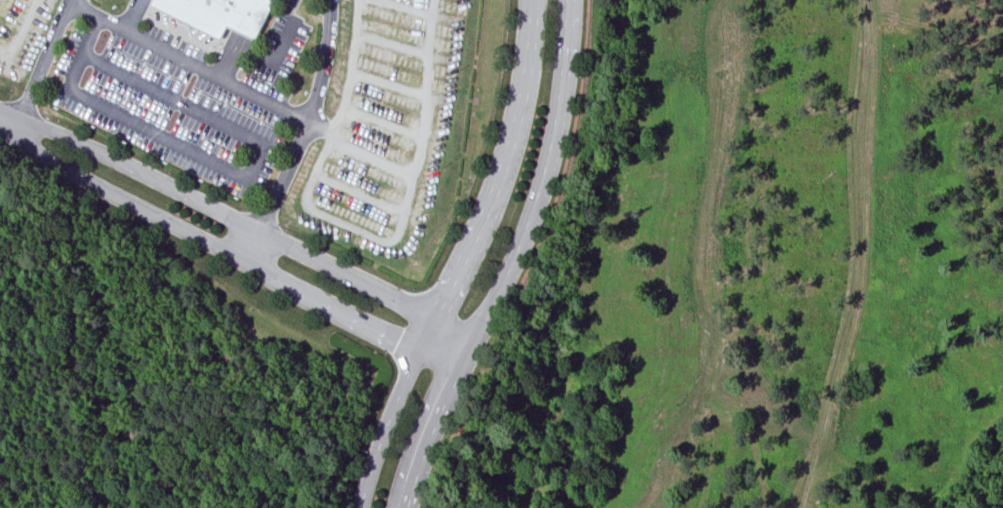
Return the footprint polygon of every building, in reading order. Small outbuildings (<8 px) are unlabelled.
[(152,4),(154,0),(275,0),(255,39),(227,25),(221,39),(152,4)]
